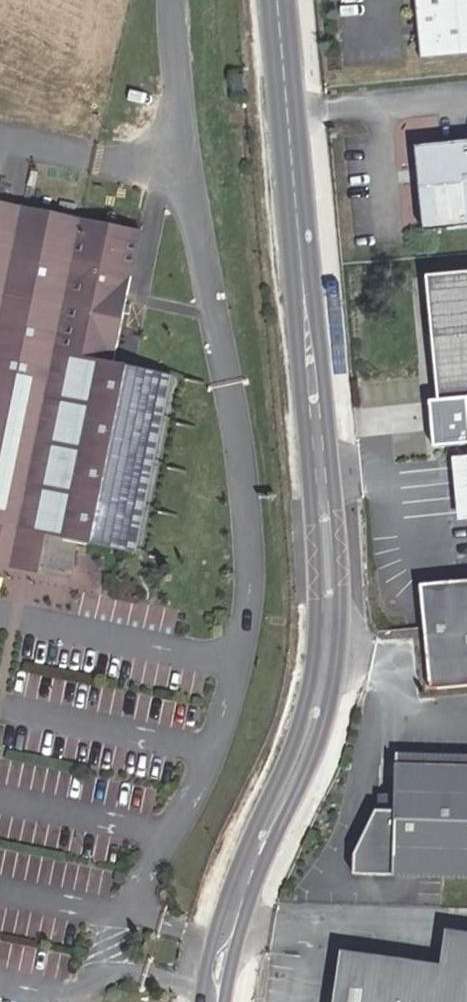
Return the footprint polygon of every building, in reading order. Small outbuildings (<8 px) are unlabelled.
[(466,51),(466,0),(415,0),(419,55),(466,51)] [(431,176),(417,177),(422,227),(466,223),(466,139),(414,144),(415,150),(415,151),(415,152),(416,153),(416,154),(417,154),(418,155),(418,156),(419,157),(420,158),(420,159),(421,159),(422,160),(423,161),(424,161),(425,162),(426,162),(427,163),(428,163),(429,163),(430,163),(431,176)] [(417,177),(431,176),(430,163),(429,163),(428,163),(427,163),(426,162),(425,162),(424,161),(423,161),(422,160),(421,159),(420,159),(420,158),(419,157),(418,156),(418,155),(417,154),(416,154),(416,153),(415,152),(415,151),(415,150),(417,177)] [(139,551),(176,377),(118,364),(145,230),(0,201),(0,554),(14,557),(16,548),(44,554),(49,533),(79,539),(139,551)] [(428,272),(438,400),(466,398),(466,404),(466,269),(428,272)] [(14,557),(73,568),(79,539),(49,533),(44,554),(16,548),(14,557)] [(407,583),(415,688),(466,684),(466,578),(407,583)] [(466,874),(466,763),(397,761),(395,807),(395,821),(369,821),(354,850),(354,870),(466,874)] [(395,807),(377,806),(369,821),(395,821),(395,807)] [(441,977),(342,961),(335,1001),(466,1001),(466,950),(445,947),(441,977)]
